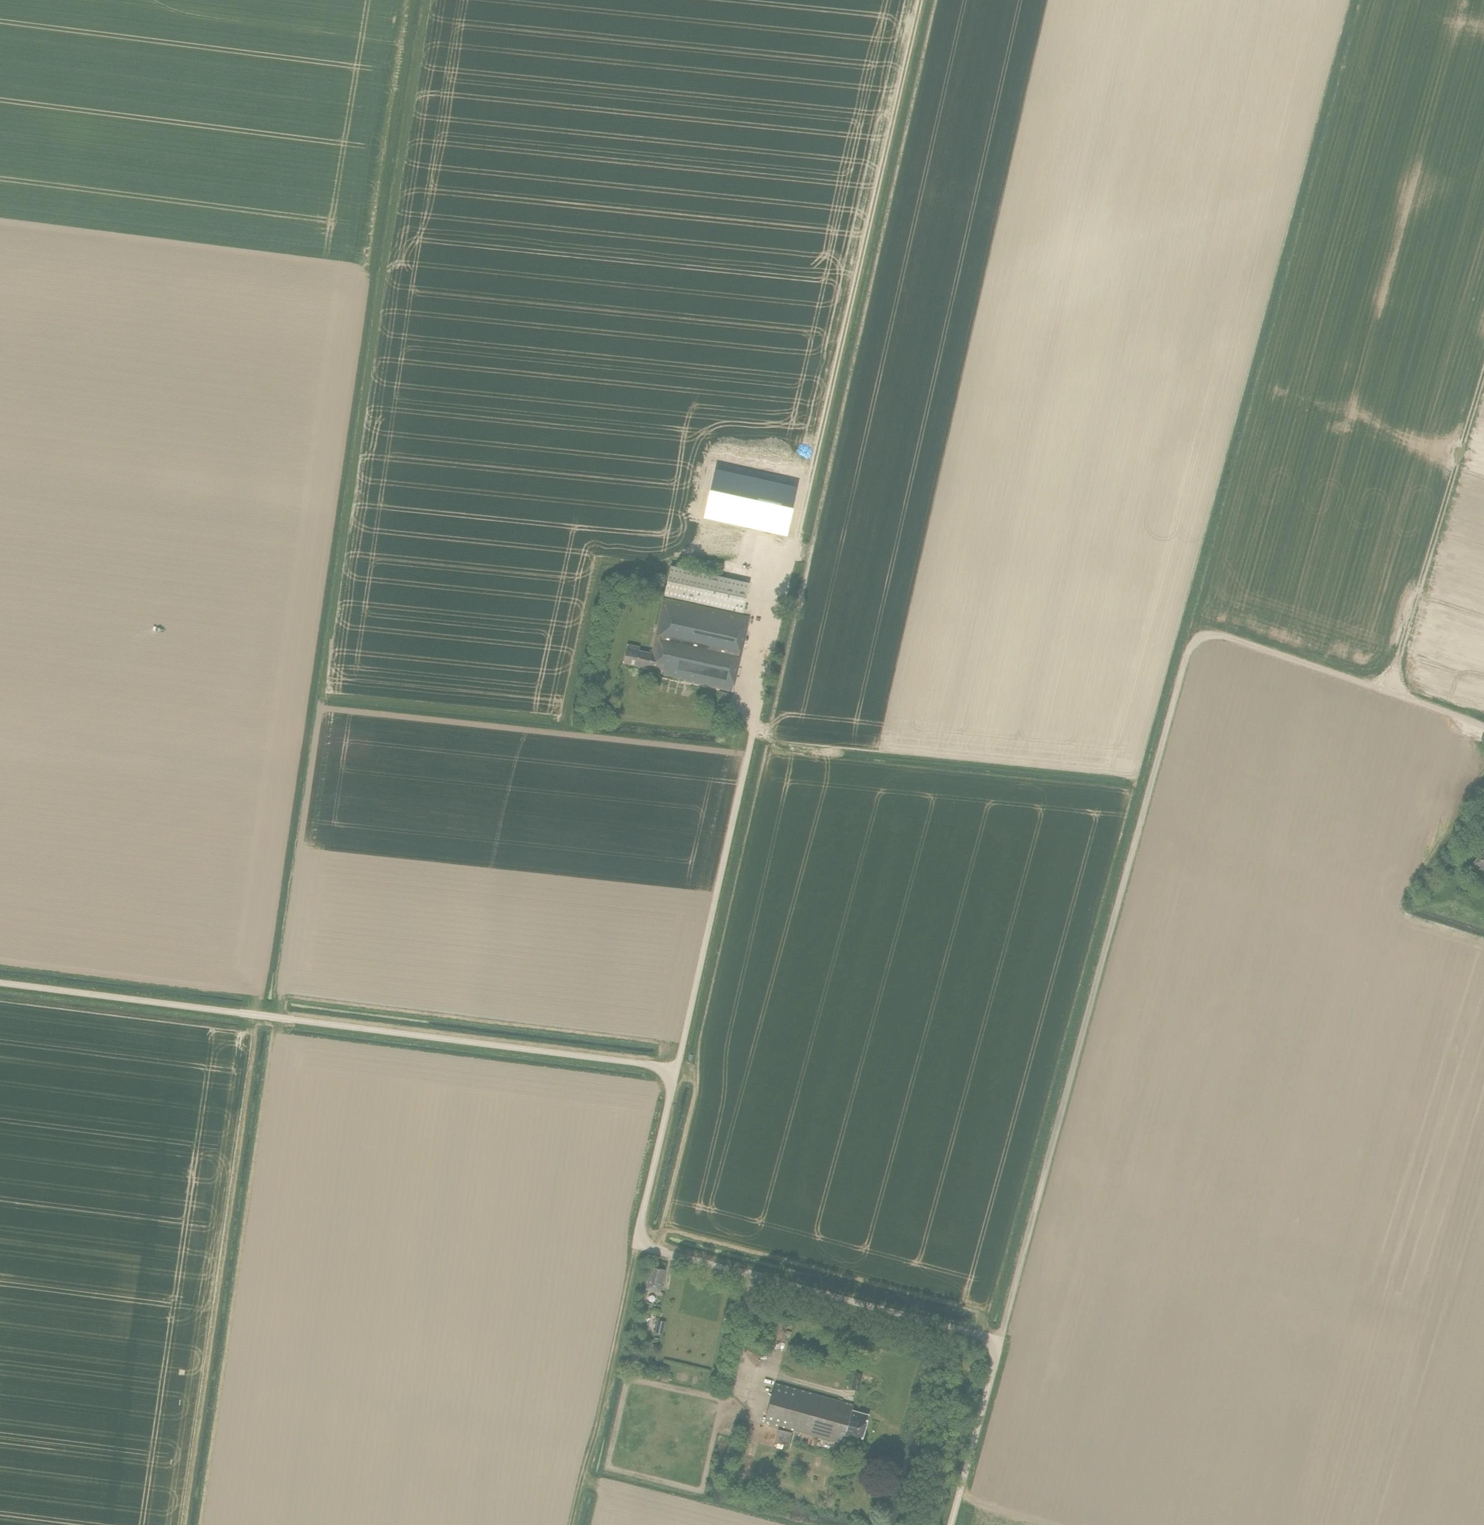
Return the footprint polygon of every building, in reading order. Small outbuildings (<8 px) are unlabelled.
[(789,528),(798,489),(715,470),(707,510),(789,528)] [(750,583),(671,565),(665,596),(744,613),(750,583)] [(721,689),(733,691),(737,674),(750,617),(663,598),(652,652),(639,649),(640,646),(627,643),(623,662),(649,668),(648,670),(673,675),(673,677),(721,689)] [(718,703),(729,706),(732,694),(721,691),(718,703)] [(1475,863),(1483,871),(1483,852),(1475,863)] [(665,1270),(651,1266),(646,1289),(660,1292),(665,1270)] [(654,1332),(663,1335),(666,1322),(657,1320),(654,1332)] [(637,1368),(641,1353),(632,1351),(629,1366),(637,1368)] [(851,1388),(858,1390),(863,1374),(856,1372),(851,1388)] [(851,1439),(861,1442),(869,1413),(852,1409),(854,1404),(776,1383),(771,1398),(765,1422),(844,1443),(843,1444),(850,1446),(851,1439)] [(775,1442),(788,1446),(792,1432),(778,1428),(775,1442)]
